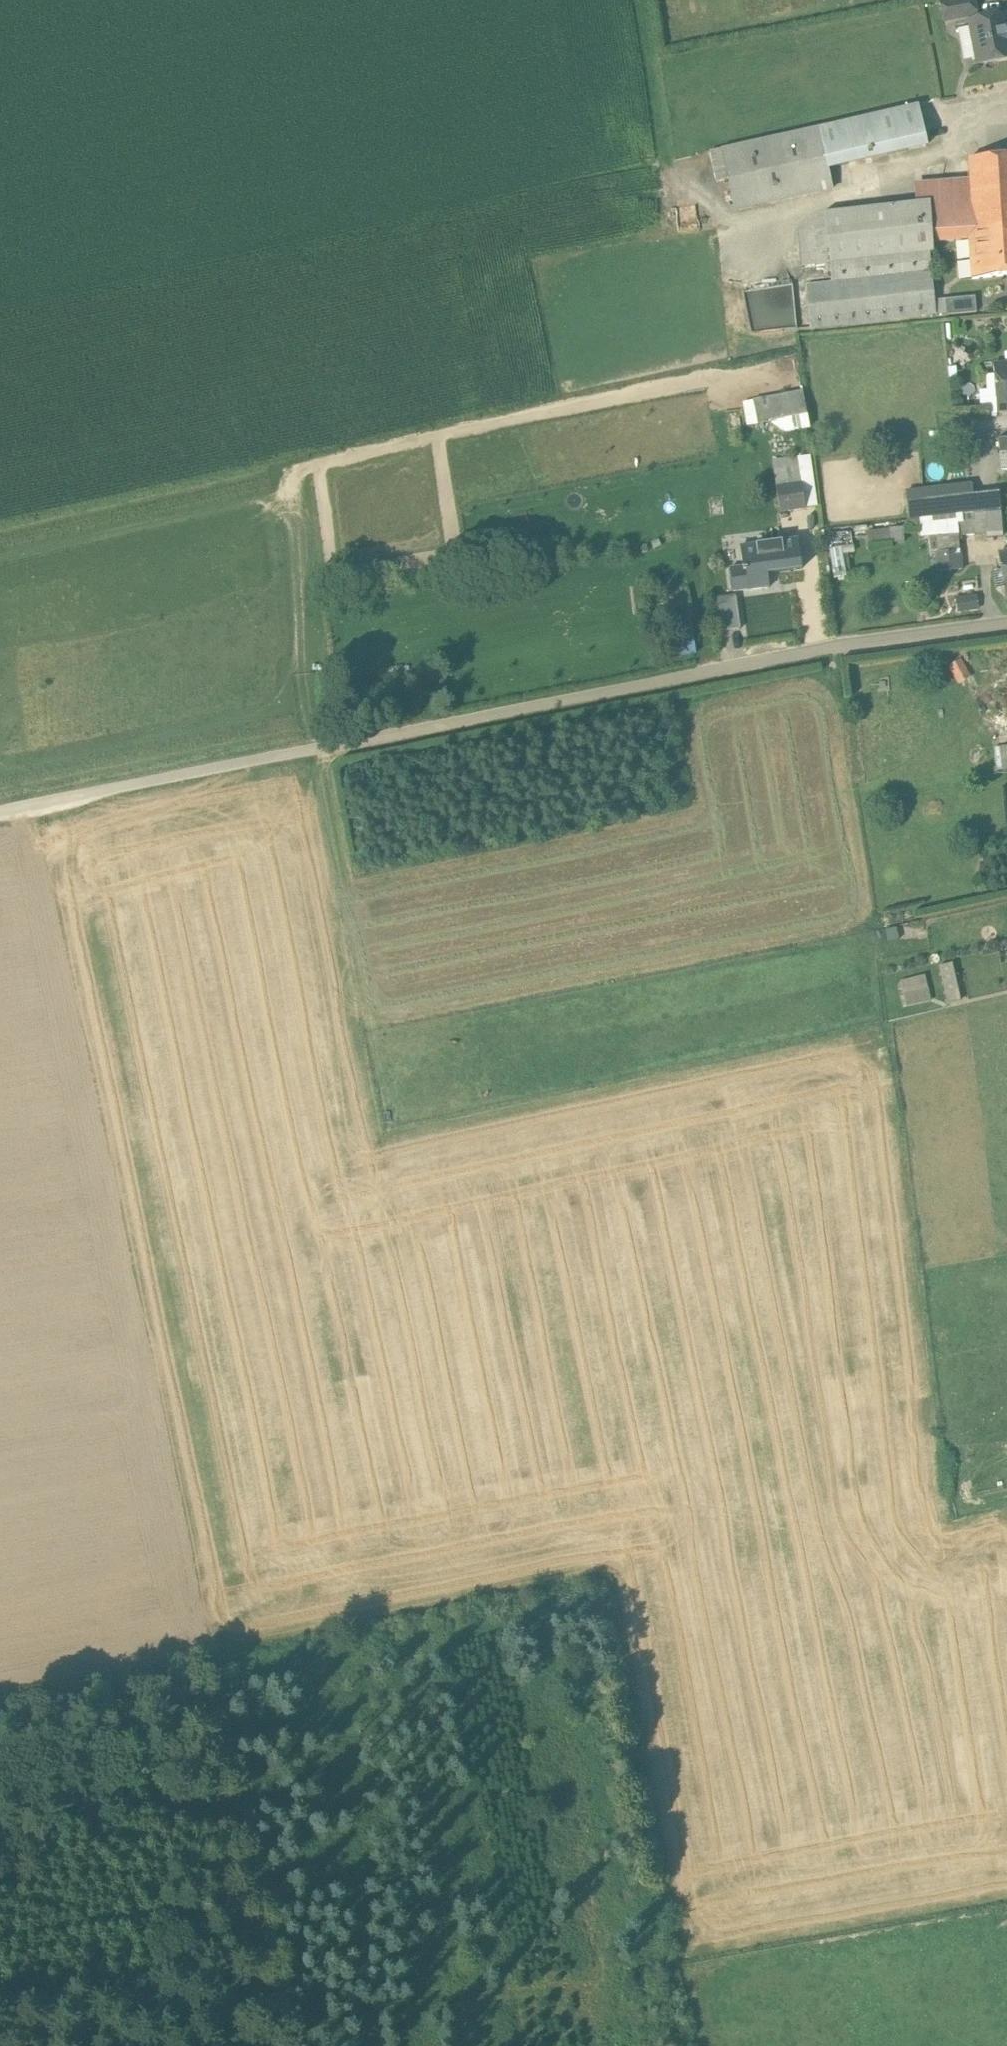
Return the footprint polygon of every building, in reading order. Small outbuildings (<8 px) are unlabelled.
[(941,2),(944,20),(976,13),(973,0),(950,0),(941,2)] [(971,19),(979,63),(1006,57),(1006,34),(1003,13),(971,19)] [(918,104),(819,126),(819,127),(828,165),(927,143),(918,104)] [(819,127),(722,147),(735,208),(832,187),(828,165),(819,127)] [(969,157),(970,178),(974,237),(1006,234),(1006,154),(969,157)] [(970,178),(929,180),(929,200),(932,239),(933,239),(974,237),(970,178)] [(929,200),(825,211),(830,261),(931,250),(933,250),(933,239),(932,239),(929,200)] [(825,211),(799,230),(803,265),(830,262),(830,261),(825,211)] [(974,237),(976,258),(971,258),(972,277),(1006,274),(1006,234),(974,237)] [(931,250),(830,261),(830,262),(832,281),(806,284),(810,326),(938,312),(931,250)] [(975,294),(945,297),(946,313),(977,310),(975,294)] [(994,361),(997,410),(1006,409),(1006,360),(994,361)] [(743,397),(747,429),(811,422),(807,390),(743,397)] [(998,436),(1000,451),(1006,451),(1006,436),(998,436)] [(808,453),(772,457),(776,486),(801,483),(800,469),(810,468),(808,453)] [(810,468),(800,469),(801,483),(804,506),(814,505),(810,468)] [(801,483),(776,486),(778,509),(804,506),(801,483)] [(972,483),(921,489),(923,499),(973,493),(972,483)] [(973,493),(923,499),(925,517),(957,513),(975,511),(973,493)] [(975,511),(957,513),(958,534),(987,532),(985,512),(975,513),(975,511)] [(1001,511),(985,512),(987,532),(987,536),(1003,535),(1001,511)] [(957,513),(925,517),(920,521),(922,536),(938,534),(940,553),(941,564),(960,563),(958,534),(957,513)] [(903,527),(867,530),(869,543),(904,540),(903,527)] [(798,538),(741,545),(743,565),(731,567),(733,584),(734,590),(735,590),(749,588),(749,589),(769,586),(767,572),(801,567),(798,538)] [(841,547),(830,549),(833,570),(845,568),(841,547)] [(733,584),(717,586),(717,591),(712,591),(713,598),(736,595),(735,590),(734,590),(733,584)] [(713,598),(712,599),(717,630),(741,627),(736,595),(713,598)] [(974,596),(959,597),(960,609),(976,607),(974,596)] [(960,658),(950,665),(960,682),(970,676),(960,658)] [(950,960),(936,964),(944,1000),(958,997),(950,960)] [(923,972),(898,978),(904,1004),(929,998),(923,972)]
